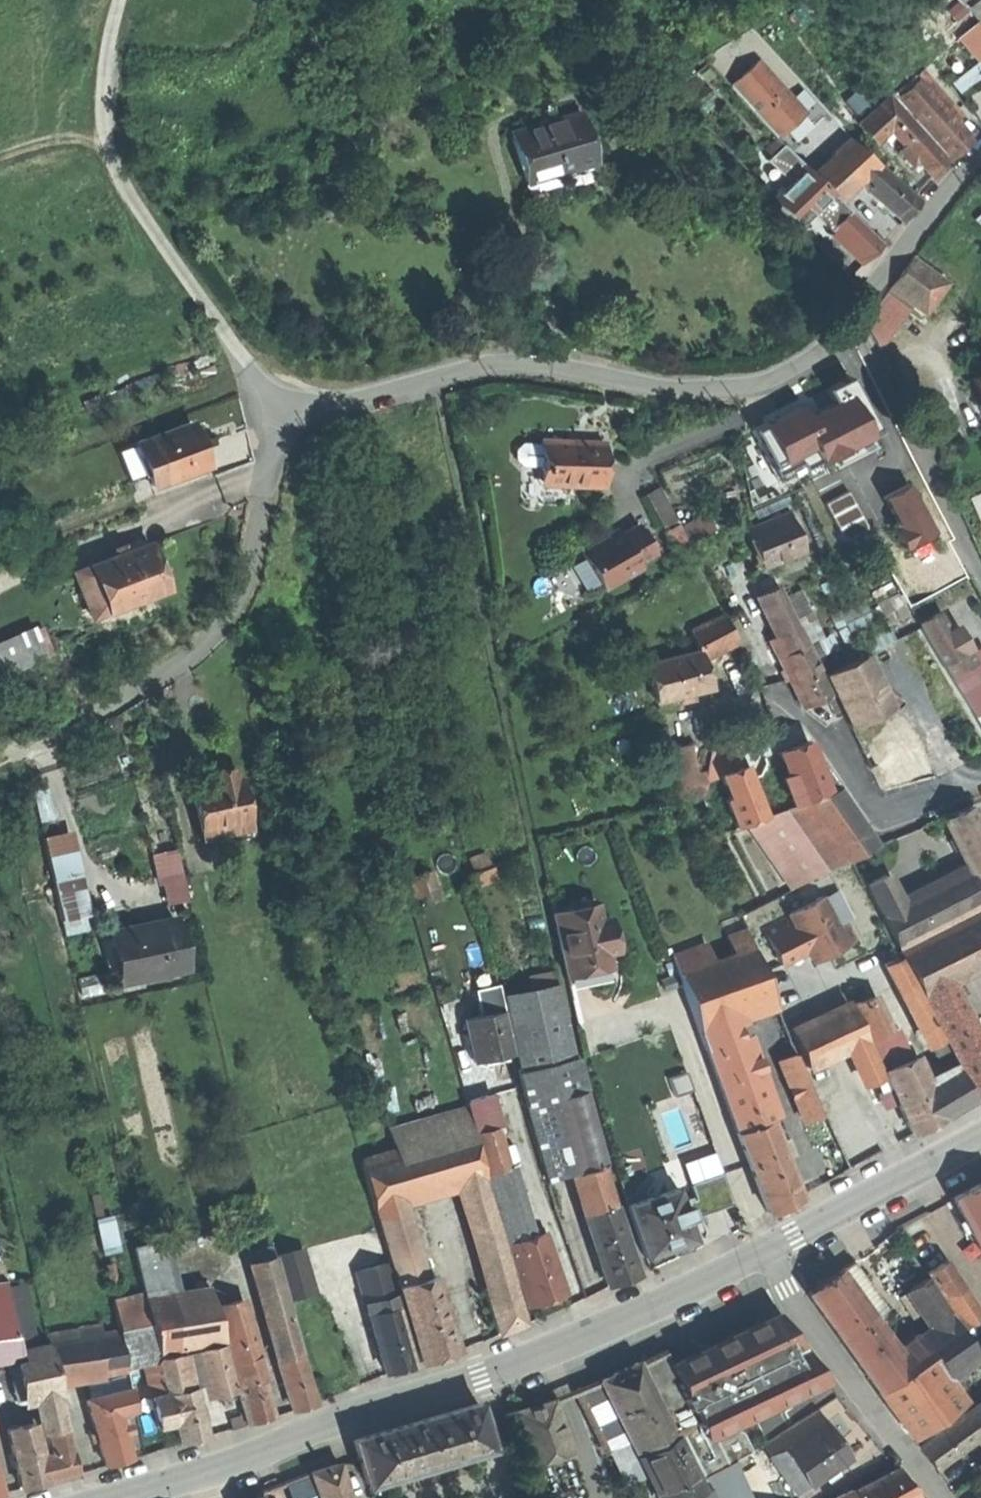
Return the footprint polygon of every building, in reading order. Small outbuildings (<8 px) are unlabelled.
[(980,18),(980,0),(971,6),(980,18)] [(807,109),(765,58),(740,79),(782,130),(807,109)] [(926,73),(920,78),(930,89),(934,94),(940,89),(926,73)] [(920,78),(897,98),(907,109),(930,89),(920,78)] [(934,94),(930,89),(907,109),(914,117),(936,97),(934,94)] [(940,89),(934,94),(936,97),(958,121),(964,116),(940,89)] [(871,140),(886,127),(930,176),(947,162),(885,93),(854,121),(871,140)] [(958,121),(936,97),(914,117),(951,159),(962,149),(973,139),(958,121)] [(574,104),(507,123),(520,166),(550,157),(552,165),(568,160),(588,154),(574,104)] [(901,221),(918,202),(848,137),(831,154),(811,173),(837,199),(856,181),(901,221)] [(755,175),(765,185),(779,170),(794,186),(808,170),(785,147),(755,175)] [(522,173),(552,165),(550,157),(520,166),(522,173)] [(765,185),(779,200),(794,186),(779,170),(765,185)] [(779,200),(795,216),(809,203),(794,186),(779,200)] [(817,246),(821,251),(839,234),(809,203),(795,216),(793,218),(818,245),(817,246)] [(826,253),(852,280),(858,274),(868,265),(839,234),(821,251),(825,254),(826,253)] [(912,258),(891,287),(925,312),(946,284),(912,258)] [(972,378),(980,401),(980,374),(972,378)] [(807,403),(753,431),(779,481),(822,459),(832,479),(889,449),(852,378),(830,389),(837,403),(813,415),(807,403)] [(148,476),(152,485),(201,466),(193,444),(196,443),(193,435),(188,422),(135,442),(148,476)] [(565,438),(536,438),(537,482),(598,481),(598,438),(565,438)] [(127,484),(148,476),(135,442),(114,451),(127,484)] [(643,488),(659,521),(672,515),(656,482),(643,488)] [(932,528),(913,483),(884,495),(904,540),(932,528)] [(852,488),(830,499),(836,510),(857,499),(852,488)] [(857,499),(836,510),(841,522),(863,511),(857,499)] [(863,511),(841,522),(847,533),(869,522),(863,511)] [(753,551),(760,567),(802,549),(787,513),(744,531),(753,551)] [(616,532),(580,553),(600,588),(636,567),(634,564),(653,553),(637,525),(627,531),(618,536),(616,532)] [(78,566),(96,611),(169,583),(160,561),(151,537),(78,566)] [(763,594),(782,636),(784,635),(797,629),(778,587),(763,594)] [(793,614),(811,606),(804,589),(786,596),(793,614)] [(928,621),(980,711),(980,650),(964,623),(958,627),(947,609),(928,621)] [(690,632),(699,651),(702,661),(737,644),(724,617),(690,632)] [(797,629),(784,635),(792,652),(807,645),(799,628),(797,629)] [(0,644),(0,679),(43,662),(32,632),(0,644)] [(771,641),(779,658),(792,652),(784,635),(782,636),(771,641)] [(831,694),(807,645),(792,652),(779,658),(791,683),(802,708),(831,694)] [(645,666),(656,704),(709,689),(706,675),(702,661),(699,651),(645,666)] [(879,656),(834,677),(858,727),(903,708),(879,656)] [(826,783),(812,739),(782,748),(796,792),(826,783)] [(876,756),(885,791),(913,784),(937,778),(928,743),(876,756)] [(666,752),(672,780),(674,780),(696,774),(690,746),(666,752)] [(232,768),(218,772),(220,783),(235,779),(232,768)] [(206,775),(208,786),(220,783),(218,772),(211,773),(206,775)] [(700,773),(696,774),(674,780),(679,799),(699,794),(702,781),(700,773)] [(191,789),(203,838),(249,827),(238,779),(235,779),(220,783),(208,786),(191,789)] [(853,789),(753,828),(796,890),(891,847),(853,789)] [(967,868),(970,873),(980,868),(980,824),(972,806),(956,814),(943,820),(967,868)] [(47,833),(56,873),(78,868),(69,828),(47,833)] [(153,863),(157,882),(176,878),(172,859),(153,863)] [(56,873),(65,913),(87,908),(78,868),(56,873)] [(897,949),(980,907),(980,896),(970,873),(967,868),(898,903),(879,912),(897,949)] [(408,876),(416,905),(437,899),(429,870),(408,876)] [(865,884),(879,912),(898,903),(884,875),(865,884)] [(844,891),(771,931),(789,969),(816,956),(822,967),(868,942),(844,891)] [(553,915),(567,978),(593,972),(610,969),(606,946),(615,944),(610,918),(600,920),(597,905),(553,915)] [(921,995),(950,980),(980,964),(980,912),(900,954),(921,995)] [(143,925),(110,932),(120,982),(184,969),(174,919),(143,925)] [(746,928),(725,935),(733,954),(753,947),(746,928)] [(725,935),(705,942),(712,962),(733,954),(725,935)] [(671,955),(678,974),(712,962),(705,942),(671,955)] [(678,974),(697,1027),(732,1014),(750,1008),(772,1000),(753,947),(733,954),(712,962),(678,974)] [(889,965),(919,1022),(930,1016),(900,959),(889,965)] [(843,984),(855,1011),(876,1001),(863,974),(843,984)] [(921,995),(944,1038),(973,1023),(950,980),(921,995)] [(530,990),(503,996),(521,1074),(572,1056),(557,983),(530,990)] [(477,995),(482,1015),(502,1010),(497,990),(477,995)] [(855,1011),(870,1045),(891,1035),(876,1001),(855,1011)] [(790,1031),(807,1068),(851,1049),(865,1042),(848,1005),(790,1031)] [(495,1056),(512,1052),(502,1010),(482,1015),(465,1019),(475,1061),(495,1056)] [(697,1027),(735,1134),(769,1119),(732,1014),(697,1027)] [(919,1022),(932,1047),(943,1041),(930,1016),(919,1022)] [(975,1098),(980,1095),(980,1039),(973,1023),(944,1038),(975,1098)] [(883,1073),(884,1072),(903,1063),(891,1035),(870,1045),(883,1073)] [(932,1047),(937,1057),(948,1051),(943,1041),(932,1047)] [(881,1076),(865,1042),(851,1049),(866,1083),(881,1076)] [(778,1059),(802,1117),(817,1111),(794,1053),(778,1059)] [(585,1105),(572,1056),(521,1074),(519,1075),(531,1120),(585,1105)] [(903,1063),(884,1072),(913,1135),(931,1125),(944,1118),(928,1083),(916,1057),(903,1063)] [(957,1068),(928,1083),(944,1118),(973,1100),(957,1068)] [(475,1088),(479,1101),(503,1095),(499,1081),(475,1088)] [(477,1102),(486,1134),(504,1129),(512,1127),(503,1095),(479,1101),(477,1102)] [(601,1166),(585,1105),(531,1120),(552,1180),(574,1175),(601,1166)] [(397,1129),(403,1152),(478,1131),(471,1108),(397,1129)] [(735,1134),(765,1213),(782,1205),(799,1197),(769,1119),(735,1134)] [(486,1134),(497,1174),(515,1169),(504,1129),(486,1134)] [(382,1158),(395,1204),(400,1203),(460,1186),(491,1177),(478,1131),(403,1152),(382,1158)] [(367,1162),(380,1208),(395,1204),(382,1158),(367,1162)] [(608,1187),(601,1166),(574,1175),(581,1196),(608,1187)] [(497,1174),(491,1177),(512,1252),(516,1250),(538,1243),(546,1240),(525,1167),(515,1169),(497,1174)] [(638,1205),(656,1256),(680,1247),(700,1240),(703,1239),(697,1221),(739,1204),(730,1176),(698,1186),(703,1204),(693,1207),(686,1189),(657,1198),(638,1205)] [(512,1252),(491,1177),(460,1186),(485,1269),(515,1261),(512,1252)] [(586,1208),(588,1214),(614,1205),(608,1187),(581,1196),(586,1208)] [(635,1195),(638,1205),(657,1198),(654,1188),(635,1195)] [(961,1203),(980,1240),(980,1192),(980,1193),(961,1203)] [(380,1208),(402,1286),(425,1280),(400,1203),(395,1204),(380,1208)] [(638,1276),(614,1205),(588,1214),(584,1215),(608,1286),(621,1282),(638,1276)] [(102,1254),(120,1250),(113,1217),(95,1221),(102,1254)] [(538,1243),(516,1250),(536,1313),(553,1307),(572,1301),(552,1238),(546,1240),(538,1243)] [(700,1248),(700,1240),(680,1247),(685,1253),(692,1251),(700,1248)] [(133,1251),(139,1279),(159,1275),(153,1246),(133,1251)] [(304,1249),(292,1252),(305,1295),(316,1292),(304,1249)] [(292,1252),(275,1256),(288,1300),(305,1295),(292,1252)] [(275,1256),(270,1258),(250,1263),(273,1326),(291,1321),(294,1320),(288,1300),(275,1256)] [(533,1323),(515,1261),(485,1269),(504,1335),(533,1323)] [(972,1334),(980,1329),(980,1303),(957,1264),(936,1279),(972,1334)] [(359,1283),(369,1316),(399,1307),(387,1266),(362,1273),(364,1281),(359,1283)] [(859,1267),(848,1275),(883,1324),(894,1316),(859,1267)] [(139,1279),(143,1296),(163,1292),(159,1275),(139,1279)] [(816,1297),(862,1361),(893,1338),(883,1324),(848,1275),(832,1286),(816,1297)] [(425,1280),(402,1286),(425,1364),(445,1357),(467,1349),(445,1276),(425,1280)] [(20,1350),(6,1281),(0,1282),(0,1355),(20,1350)] [(916,1293),(945,1333),(961,1321),(934,1281),(916,1293)] [(117,1323),(148,1316),(143,1296),(113,1303),(117,1323)] [(241,1299),(215,1307),(218,1317),(244,1310),(241,1299)] [(149,1320),(150,1324),(158,1360),(178,1355),(201,1349),(225,1344),(220,1327),(218,1317),(215,1307),(179,1315),(179,1312),(149,1320)] [(399,1307),(369,1316),(386,1375),(401,1371),(416,1366),(399,1307)] [(246,1320),(244,1310),(218,1317),(220,1327),(246,1320)] [(726,1428),(808,1389),(774,1318),(710,1348),(698,1354),(672,1367),(696,1418),(700,1426),(684,1434),(681,1435),(702,1477),(734,1462),(750,1454),(741,1434),(738,1428),(733,1430),(728,1433),(726,1428)] [(259,1366),(246,1320),(220,1327),(225,1344),(233,1373),(259,1366)] [(301,1353),(291,1321),(273,1326),(283,1359),(301,1353)] [(919,1374),(939,1359),(955,1381),(980,1363),(980,1352),(961,1321),(945,1333),(928,1345),(908,1359),(919,1374)] [(126,1367),(144,1363),(158,1360),(150,1324),(119,1332),(126,1367)] [(119,1332),(50,1345),(58,1383),(127,1371),(126,1367),(119,1332)] [(862,1361),(872,1375),(904,1353),(893,1338),(862,1361)] [(904,1353),(908,1359),(928,1345),(924,1338),(904,1353)] [(233,1373),(225,1344),(201,1349),(206,1369),(211,1379),(231,1374),(233,1373)] [(64,1478),(74,1475),(63,1423),(66,1422),(58,1383),(50,1345),(20,1350),(22,1362),(16,1363),(24,1400),(38,1397),(55,1480),(64,1478)] [(697,1350),(698,1354),(710,1348),(709,1345),(701,1348),(697,1350)] [(194,1387),(212,1382),(211,1379),(206,1369),(201,1349),(178,1355),(183,1390),(194,1387)] [(664,1351),(637,1362),(675,1438),(681,1435),(684,1434),(679,1425),(696,1418),(672,1367),(664,1351)] [(316,1405),(301,1353),(283,1359),(279,1360),(294,1412),(306,1408),(316,1405)] [(872,1375),(887,1396),(919,1374),(908,1359),(904,1353),(872,1375)] [(183,1390),(178,1355),(158,1360),(164,1383),(167,1395),(183,1390)] [(921,1444),(973,1406),(955,1381),(939,1359),(919,1374),(887,1396),(905,1421),(921,1444)] [(144,1363),(149,1387),(164,1383),(158,1360),(144,1363)] [(600,1381),(630,1443),(637,1457),(640,1455),(654,1448),(659,1459),(680,1448),(675,1438),(637,1362),(616,1372),(600,1381)] [(15,1402),(24,1400),(16,1363),(7,1365),(15,1402)] [(273,1418),(259,1366),(233,1373),(247,1425),(260,1421),(273,1418)] [(236,1391),(231,1374),(211,1379),(212,1382),(218,1396),(236,1391)] [(580,1391),(610,1453),(630,1443),(600,1381),(580,1391)] [(158,1428),(173,1424),(167,1395),(164,1383),(149,1387),(158,1428)] [(183,1390),(167,1395),(173,1424),(178,1445),(192,1442),(207,1438),(194,1387),(183,1390)] [(86,1401),(90,1416),(117,1409),(118,1414),(136,1410),(131,1390),(86,1401)] [(524,1413),(543,1469),(581,1454),(563,1401),(540,1408),(524,1413)] [(379,1487),(503,1450),(489,1404),(431,1422),(365,1442),(379,1487)] [(117,1409),(90,1416),(104,1467),(117,1464),(130,1460),(123,1433),(122,1427),(118,1414),(117,1409)] [(762,1447),(770,1458),(786,1448),(788,1451),(823,1426),(814,1411),(762,1447)] [(971,1418),(978,1428),(980,1426),(980,1411),(971,1418)] [(980,1444),(980,1432),(978,1428),(971,1418),(928,1449),(936,1461),(944,1471),(980,1444)] [(7,1430),(21,1489),(36,1485),(48,1483),(35,1424),(7,1430)] [(128,1425),(122,1427),(123,1433),(130,1432),(128,1425)] [(788,1451),(786,1452),(808,1484),(846,1458),(833,1439),(823,1426),(788,1451)] [(702,1477),(681,1435),(675,1438),(680,1448),(659,1459),(654,1448),(640,1455),(666,1497),(712,1497),(702,1477)] [(626,1485),(646,1475),(637,1457),(630,1443),(610,1453),(626,1485)] [(795,1494),(808,1484),(786,1452),(788,1451),(786,1448),(770,1458),(795,1494)] [(657,1497),(666,1497),(640,1455),(637,1457),(646,1475),(657,1497)] [(734,1462),(702,1477),(712,1497),(751,1497),(734,1462)] [(319,1473),(327,1497),(339,1497),(357,1492),(348,1463),(319,1473)] [(851,1492),(853,1497),(913,1497),(916,1497),(905,1482),(896,1471),(851,1492)]
